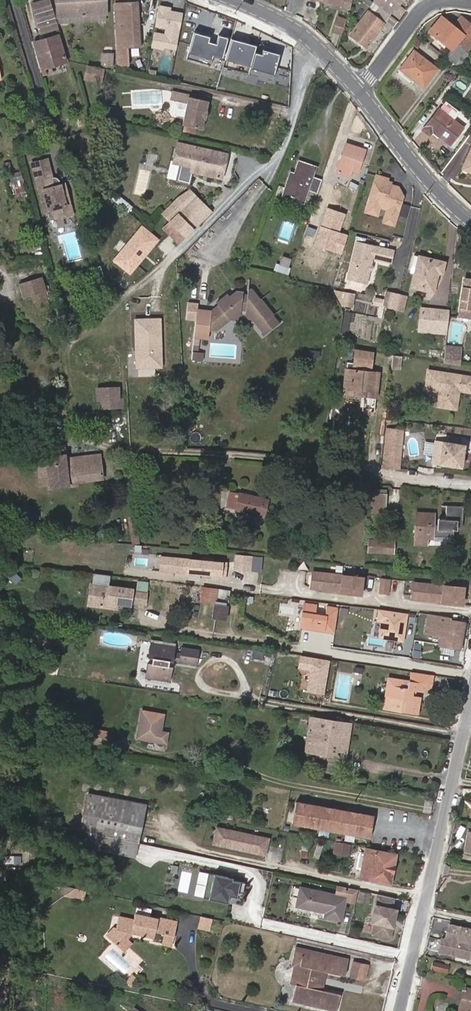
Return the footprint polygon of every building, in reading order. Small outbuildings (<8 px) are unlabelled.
[(51,0),(47,0),(34,4),(42,31),(58,26),(51,0)] [(106,14),(105,5),(107,5),(106,0),(57,0),(58,16),(60,16),(60,20),(62,20),(62,16),(106,14)] [(127,68),(129,68),(128,56),(140,56),(140,45),(138,0),(115,2),(119,65),(127,64),(127,68)] [(389,14),(393,8),(395,9),(402,0),(375,0),(374,3),(376,4),(389,14)] [(389,14),(376,4),(371,11),(369,10),(351,34),(367,46),(372,39),(373,40),(386,23),(385,22),(390,14),(389,14)] [(168,10),(158,9),(152,45),(163,47),(163,45),(176,47),(182,17),(168,14),(168,10)] [(454,26),(448,21),(445,24),(454,31),(462,21),(459,19),(454,26)] [(345,37),(348,23),(339,21),(336,35),(345,37)] [(455,45),(462,37),(467,41),(470,36),(470,28),(462,21),(454,31),(445,24),(443,23),(431,37),(449,52),(443,59),(443,60),(452,67),(454,64),(459,68),(468,56),(460,49),(455,45)] [(225,59),(231,37),(218,33),(212,54),(225,59)] [(42,69),(66,61),(58,35),(34,43),(42,69)] [(470,47),(470,36),(467,41),(462,37),(455,45),(460,49),(461,49),(466,53),(470,47)] [(256,45),(231,37),(225,59),(250,66),(256,45)] [(411,60),(403,70),(424,86),(438,69),(415,50),(409,58),(411,60)] [(87,62),(114,67),(114,55),(89,51),(89,52),(86,51),(86,54),(72,52),(71,58),(87,60),(87,62)] [(128,56),(129,68),(129,69),(142,68),(142,56),(140,56),(128,56)] [(401,68),(403,70),(411,60),(409,58),(401,68)] [(101,67),(87,65),(84,77),(98,80),(101,67)] [(178,100),(184,101),(185,93),(172,90),(170,98),(178,100)] [(185,93),(184,101),(188,102),(184,119),(183,125),(200,128),(204,126),(206,118),(204,118),(205,110),(207,111),(209,105),(205,99),(190,96),(190,94),(185,93)] [(184,119),(188,102),(184,101),(178,100),(176,102),(173,114),(175,117),(184,119)] [(464,128),(440,109),(423,130),(430,135),(433,131),(451,145),(464,128)] [(348,142),(339,171),(352,175),(354,168),(360,171),(367,148),(348,142)] [(179,143),(175,161),(183,163),(179,181),(191,184),(194,171),(223,178),(228,153),(179,143)] [(66,205),(63,196),(68,195),(65,184),(60,185),(60,184),(60,183),(59,182),(59,181),(58,181),(58,180),(57,179),(56,179),(55,178),(54,178),(53,178),(52,178),(47,159),(32,163),(44,212),(53,209),(55,219),(73,215),(70,204),(66,205)] [(318,193),(323,179),(313,176),(316,167),(299,161),(295,174),(294,177),(296,178),(295,181),(288,179),(283,194),(304,201),(308,189),(318,193)] [(11,172),(14,192),(25,190),(22,170),(11,172)] [(389,185),(390,184),(390,182),(386,181),(387,178),(377,175),(369,201),(380,205),(389,208),(385,220),(394,223),(402,195),(400,190),(391,187),(389,185)] [(163,214),(172,222),(192,202),(197,197),(190,190),(178,198),(163,214)] [(303,204),(304,201),(283,194),(282,197),(303,204)] [(192,202),(198,208),(203,203),(197,197),(192,202)] [(380,205),(369,201),(367,210),(377,213),(380,205)] [(172,222),(186,236),(206,216),(198,208),(192,202),(172,222)] [(206,216),(211,212),(203,203),(198,208),(206,216)] [(132,274),(159,236),(140,222),(113,260),(132,274)] [(165,229),(180,242),(186,236),(172,222),(165,229)] [(368,282),(374,257),(392,261),(394,250),(358,242),(350,278),(351,278),(350,283),(365,286),(367,282),(368,282)] [(447,262),(417,254),(414,263),(420,265),(414,285),(434,291),(439,272),(444,274),(447,262)] [(290,268),(292,261),(284,258),(281,265),(290,268)] [(288,277),(291,269),(290,268),(281,265),(279,264),(276,273),(288,277)] [(22,297),(31,295),(33,301),(48,297),(42,274),(18,280),(22,297)] [(465,279),(460,316),(470,318),(470,280),(465,279)] [(215,331),(220,326),(230,319),(234,319),(241,314),(246,314),(247,310),(256,322),(265,334),(280,323),(273,315),(274,315),(261,298),(260,299),(252,289),(248,289),(248,294),(248,297),(242,296),(242,294),(243,292),(235,292),(231,295),(230,296),(227,294),(217,302),(219,304),(213,309),(199,307),(197,323),(195,336),(209,338),(210,330),(215,331)] [(400,300),(401,294),(388,291),(386,299),(384,306),(385,306),(398,308),(400,300)] [(404,310),(408,295),(401,294),(400,300),(398,308),(404,310)] [(247,310),(246,314),(251,322),(256,322),(247,310)] [(448,328),(449,313),(424,311),(423,325),(448,328)] [(163,369),(162,319),(136,319),(137,369),(163,369)] [(447,343),(446,351),(461,353),(461,345),(447,343)] [(378,397),(380,373),(363,371),(363,366),(370,367),(371,352),(354,351),(353,363),(348,363),(347,370),(345,394),(357,395),(358,390),(366,391),(365,396),(378,397)] [(445,362),(460,364),(461,353),(446,351),(445,362)] [(463,390),(470,391),(470,375),(430,369),(427,387),(440,389),(438,405),(461,408),(462,396),(460,393),(461,389),(463,390)] [(120,395),(120,385),(95,384),(95,399),(102,399),(102,407),(126,408),(126,395),(120,395)] [(400,455),(403,430),(388,428),(386,445),(391,446),(390,454),(400,455)] [(464,444),(436,441),(435,443),(434,454),(433,462),(462,466),(464,444)] [(434,454),(435,443),(428,442),(426,453),(434,454)] [(47,447),(51,484),(69,482),(70,482),(104,478),(100,453),(67,457),(65,444),(47,447)] [(399,467),(400,455),(390,454),(391,446),(386,445),(383,466),(399,467)] [(388,491),(370,490),(369,515),(387,516),(388,491)] [(233,493),(231,508),(239,510),(243,495),(233,493)] [(243,495),(239,510),(266,517),(270,503),(243,495)] [(434,513),(416,512),(415,545),(427,545),(427,538),(433,538),(433,536),(453,537),(453,526),(462,527),(463,506),(446,505),(446,519),(438,519),(437,525),(433,525),(434,513)] [(371,542),(371,552),(393,554),(393,544),(371,542)] [(251,555),(237,554),(235,567),(249,568),(251,555)] [(170,570),(171,558),(162,557),(160,570),(170,570)] [(224,578),(226,563),(171,558),(170,570),(180,571),(213,574),(213,577),(224,578)] [(361,593),(362,576),(313,571),(311,587),(341,590),(341,591),(361,593)] [(142,593),(135,592),(135,590),(112,587),(113,577),(96,575),(94,585),(102,586),(100,599),(110,601),(110,605),(120,607),(120,604),(133,606),(134,603),(134,598),(141,599),(142,593)] [(389,579),(382,578),(380,591),(388,592),(389,579)] [(464,587),(414,582),(412,597),(442,600),(442,602),(462,604),(464,587)] [(211,600),(209,617),(226,618),(229,587),(202,584),(200,599),(211,600)] [(110,605),(110,601),(100,599),(102,586),(94,585),(92,606),(120,609),(120,607),(110,605)] [(148,605),(149,594),(142,593),(141,599),(134,598),(134,603),(148,605)] [(339,608),(304,602),(300,629),(335,635),(339,608)] [(380,639),(404,642),(408,613),(378,609),(376,623),(382,623),(380,639)] [(461,648),(465,621),(449,619),(449,616),(439,615),(430,613),(428,626),(443,629),(440,644),(461,648)] [(157,657),(157,663),(153,662),(150,677),(175,681),(177,666),(174,665),(175,660),(178,660),(202,665),(205,650),(187,647),(186,652),(180,650),(180,646),(156,642),(154,657),(157,657)] [(309,669),(305,689),(324,693),(331,659),(299,652),(296,666),(309,669)] [(435,686),(437,675),(416,672),(414,682),(395,679),(394,686),(392,685),(388,708),(421,714),(423,698),(419,697),(415,696),(416,691),(419,691),(434,694),(435,686)] [(142,710),(137,738),(165,744),(167,734),(160,732),(163,715),(142,710)] [(327,744),(326,753),(346,756),(350,723),(311,717),(307,742),(327,744)] [(106,732),(89,729),(86,742),(104,744),(106,732)] [(306,749),(326,753),(327,744),(307,742),(306,749)] [(135,842),(138,842),(145,804),(92,794),(85,832),(111,837),(135,842)] [(364,813),(350,810),(348,816),(337,814),(339,808),(323,805),(322,811),(311,809),(312,803),(297,800),(293,822),(371,836),(374,821),(363,819),(364,813)] [(348,816),(350,810),(339,808),(337,814),(348,816)] [(215,824),(211,843),(266,855),(270,836),(215,824)] [(111,837),(85,832),(83,846),(108,851),(111,837)] [(135,842),(111,837),(108,851),(132,857),(135,842)] [(339,840),(336,851),(347,853),(349,842),(339,840)] [(366,853),(364,865),(362,878),(391,883),(396,854),(367,848),(366,853)] [(233,902),(238,877),(198,870),(194,895),(233,902)] [(301,887),(297,906),(325,912),(325,917),(341,921),(342,914),(352,916),(358,890),(331,884),(329,894),(301,887)] [(77,888),(67,886),(58,893),(76,896),(77,888)] [(394,898),(378,894),(372,922),(376,923),(373,934),(391,937),(397,909),(392,907),(394,898)] [(161,933),(160,935),(159,942),(168,944),(174,921),(132,912),(130,919),(115,916),(112,927),(110,927),(102,935),(115,946),(122,939),(128,933),(133,934),(133,931),(139,932),(138,935),(150,937),(152,930),(159,932),(161,933)] [(199,915),(196,927),(205,928),(208,916),(199,915)] [(443,939),(470,946),(470,932),(446,926),(443,939)] [(122,939),(115,946),(119,951),(126,943),(122,939)] [(469,946),(439,939),(436,952),(465,960),(469,946)] [(323,968),(325,969),(345,973),(348,958),(309,950),(308,953),(303,952),(300,963),(295,962),(290,981),(295,983),(292,998),(337,1008),(340,993),(321,989),(318,988),(323,968)] [(364,977),(368,962),(353,959),(350,974),(364,977)] [(129,974),(124,980),(126,982),(125,984),(128,986),(135,979),(132,977),(129,974)] [(464,992),(460,1010),(470,1010),(470,993),(464,992)]
